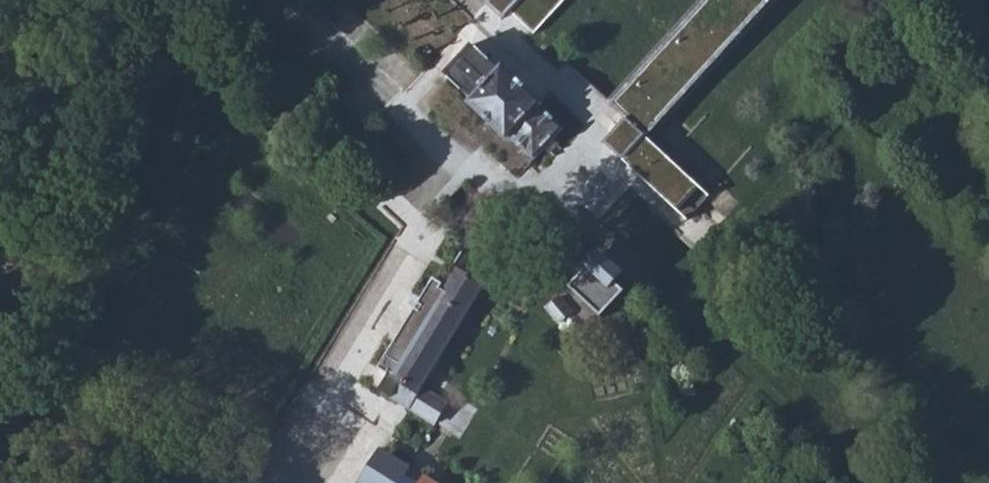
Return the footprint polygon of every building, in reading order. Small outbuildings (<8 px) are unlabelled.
[(487,4),(504,20),(511,12),(535,33),(566,0),(490,0),(487,4)] [(647,137),(775,0),(707,0),(610,104),(627,118),(604,143),(679,212),(702,188),(647,137)] [(543,104),(503,67),(501,70),(478,48),(477,49),(472,45),(445,74),(449,78),(449,79),(472,100),(469,103),(509,141),(511,138),(535,160),(564,129),(540,107),(543,104)] [(600,250),(584,267),(588,270),(571,288),(603,318),(626,293),(618,285),(626,276),(600,250)] [(475,260),(468,256),(444,294),(439,291),(442,285),(434,280),(379,369),(389,375),(379,390),(435,424),(448,403),(423,387),(494,272),(487,267),(492,259),(480,252),(475,260)] [(561,296),(547,308),(559,323),(573,311),(561,296)] [(360,482),(408,482),(417,467),(382,446),(360,482)]
